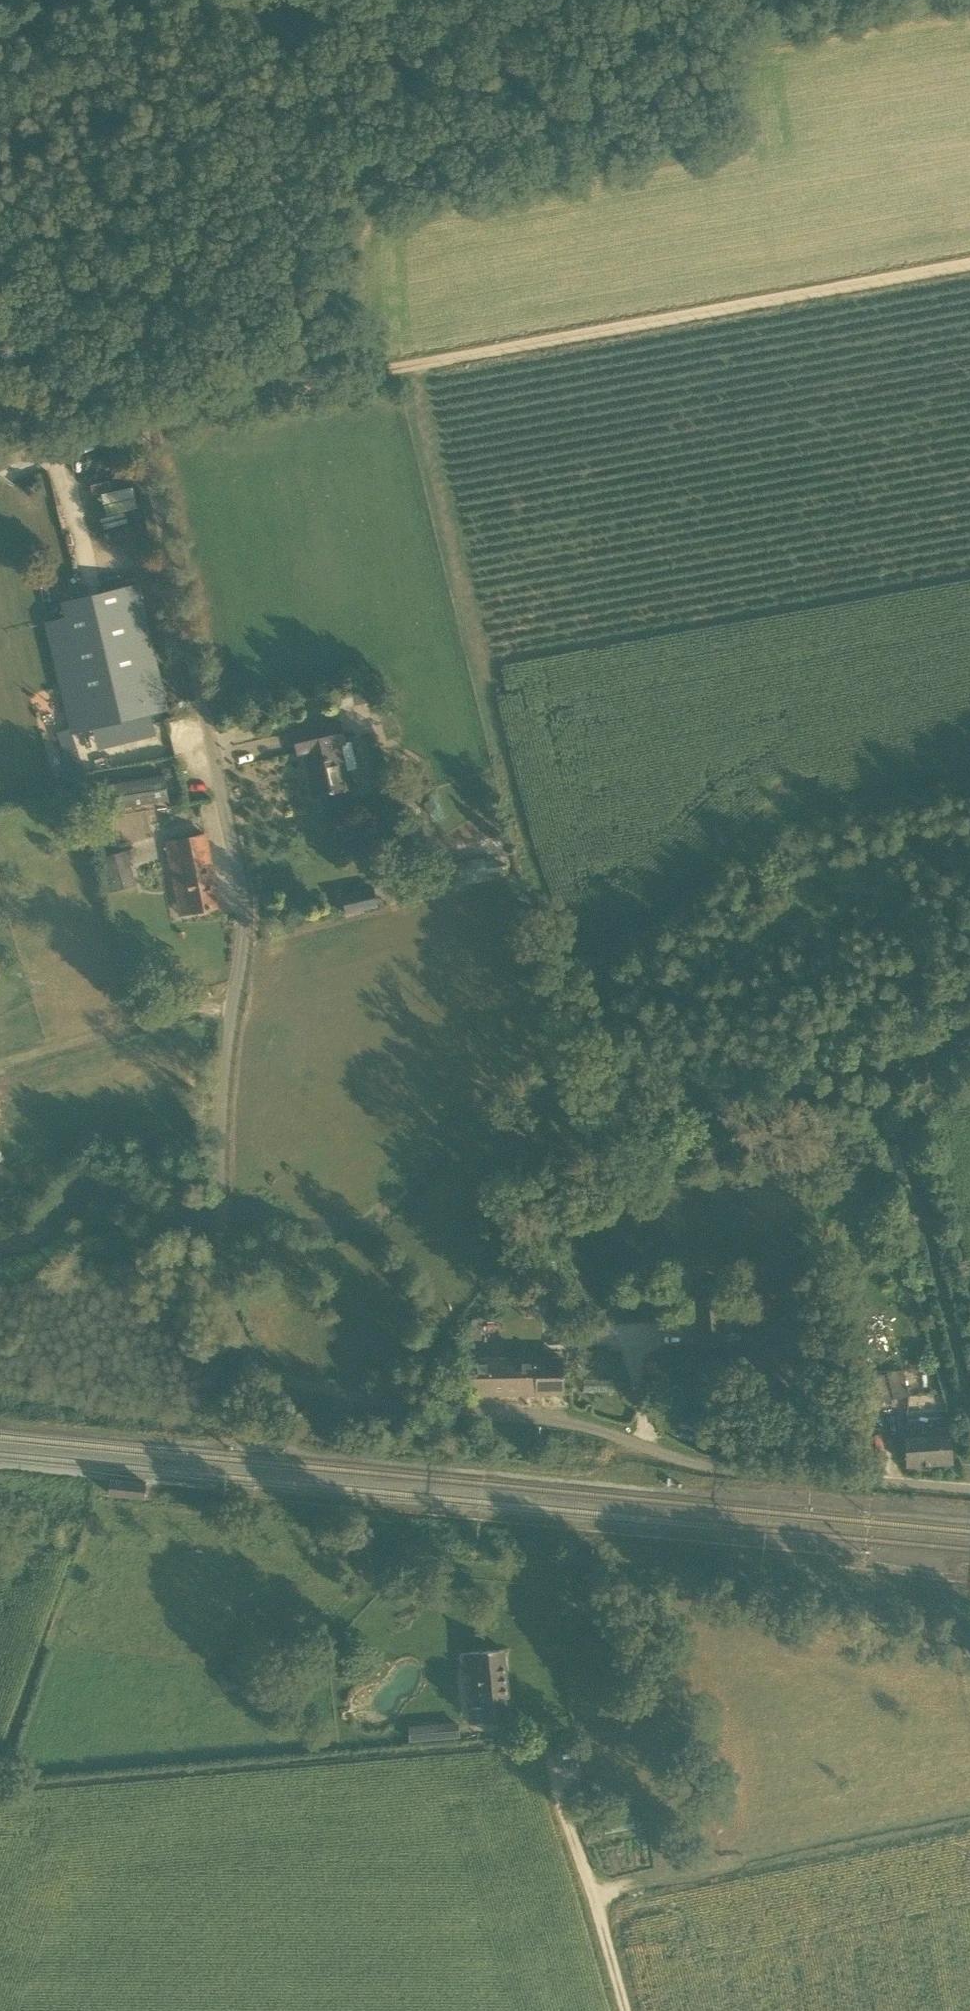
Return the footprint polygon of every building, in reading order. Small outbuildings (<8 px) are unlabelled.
[(43,622),(69,728),(70,733),(151,712),(122,587),(60,602),(64,617),(43,622)] [(347,741),(343,719),(293,730),(298,752),(304,751),(314,795),(348,788),(345,771),(359,767),(352,740),(347,741)] [(165,775),(113,783),(117,806),(169,798),(165,775)] [(190,912),(220,905),(206,834),(164,841),(169,867),(180,864),(190,912)] [(101,856),(110,891),(137,883),(131,861),(138,859),(134,848),(117,852),(104,856),(101,856)] [(485,856),(435,864),(438,887),(489,879),(485,856)] [(356,890),(341,894),(346,914),(361,910),(366,909),(362,889),(356,890)] [(473,1393),(563,1392),(563,1356),(472,1356),(473,1393)] [(894,1398),(909,1395),(903,1368),(888,1371),(894,1398)] [(907,1465),(953,1462),(951,1429),(904,1432),(907,1465)] [(145,1497),(147,1483),(110,1479),(109,1493),(145,1497)] [(508,1696),(504,1649),(460,1653),(462,1675),(476,1674),(479,1700),(482,1700),(483,1706),(470,1707),(472,1724),(485,1723),(508,1721),(506,1697),(508,1696)] [(432,1724),(433,1738),(460,1736),(459,1722),(432,1724)]
